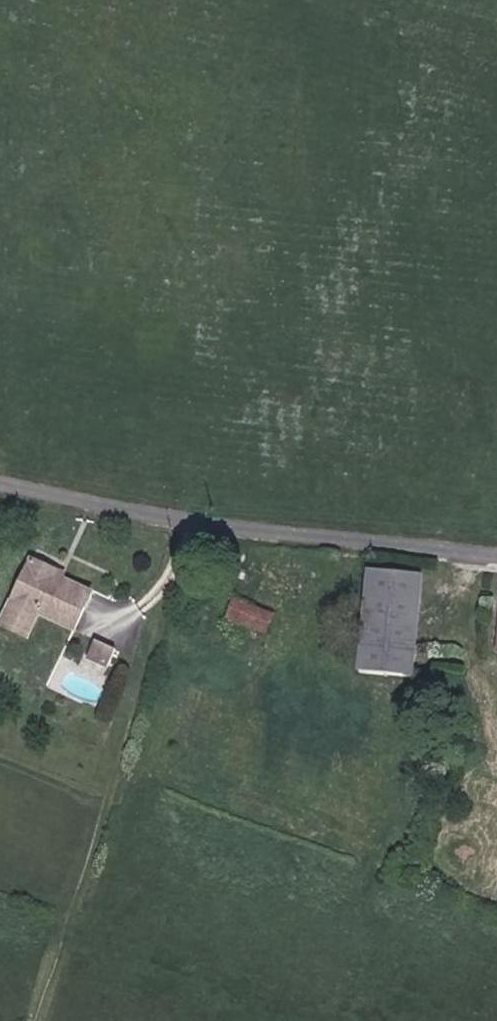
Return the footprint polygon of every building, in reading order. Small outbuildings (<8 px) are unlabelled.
[(63,571),(34,558),(12,611),(6,628),(33,639),(40,623),(45,611),(82,625),(97,591),(61,577),(63,571)] [(356,604),(352,675),(352,683),(390,686),(410,688),(418,576),(385,575),(358,574),(356,604)] [(269,634),(278,612),(235,595),(226,617),(269,634)] [(110,652),(117,634),(97,626),(90,643),(110,652)]
